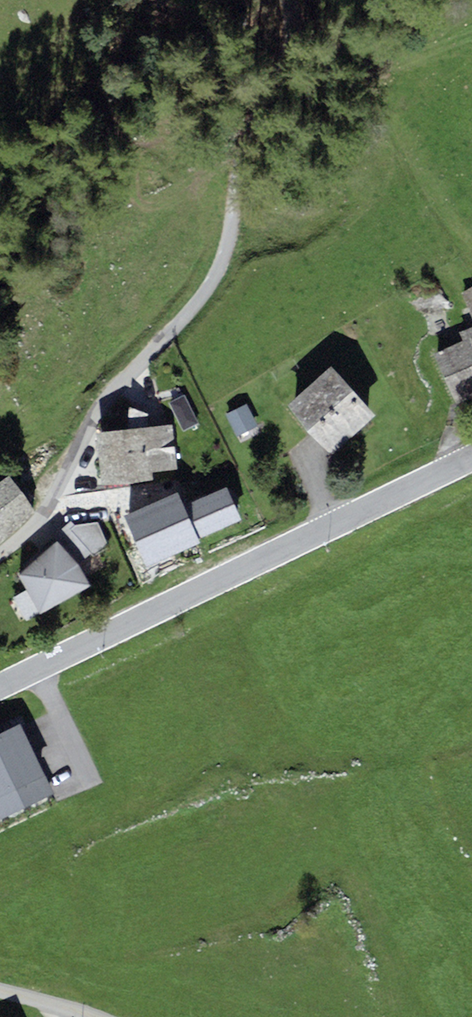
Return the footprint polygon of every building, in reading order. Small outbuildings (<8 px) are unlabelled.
[(461,294),(471,319),(471,287),(461,294)] [(463,339),(433,353),(457,406),(471,399),(471,327),(460,333),(463,339)] [(375,415),(330,366),(286,407),(331,455),(375,415)] [(258,426),(246,404),(225,415),(237,437),(258,426)] [(129,407),(125,430),(146,428),(148,413),(129,407)] [(121,430),(129,483),(151,480),(150,472),(178,468),(172,426),(146,428),(125,430),(121,430)] [(121,430),(94,432),(103,487),(129,483),(121,430)] [(0,482),(0,543),(35,513),(9,476),(0,482)] [(147,568),(201,545),(199,539),(244,519),(229,483),(183,504),(178,492),(124,516),(147,568)] [(76,525),(70,530),(90,553),(93,557),(109,547),(98,522),(76,525)] [(70,530),(57,541),(77,564),(90,553),(70,530)] [(77,564),(57,541),(18,574),(39,613),(90,589),(77,564)] [(25,720),(19,723),(36,759),(44,777),(51,774),(25,720)] [(0,731),(0,776),(36,759),(19,723),(0,731)] [(0,776),(0,821),(53,796),(44,777),(36,759),(0,776)]
